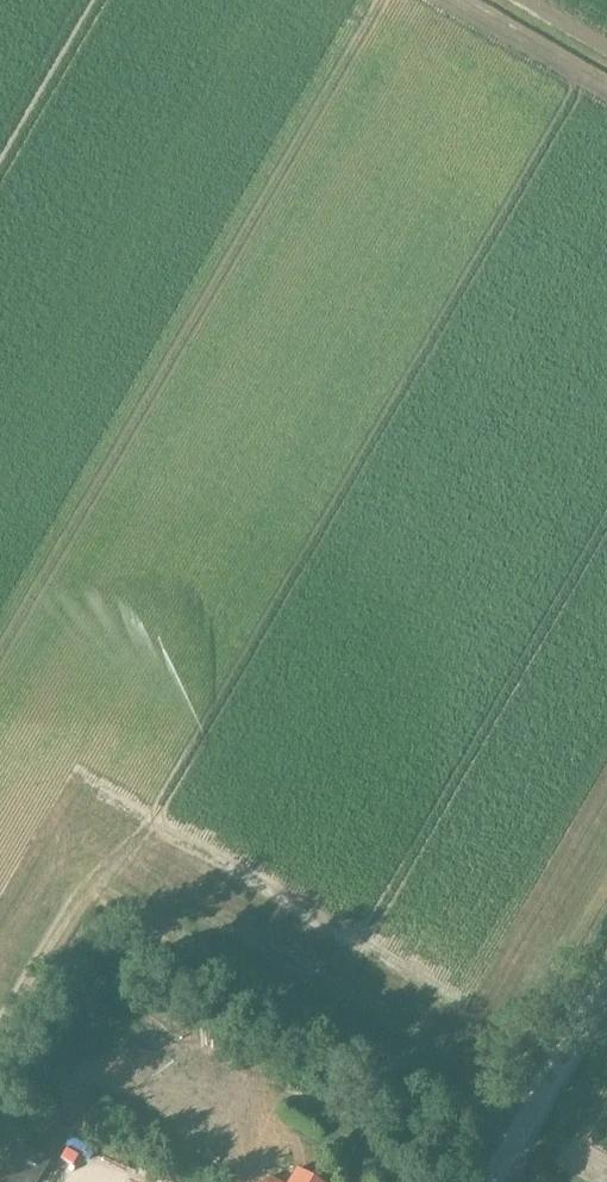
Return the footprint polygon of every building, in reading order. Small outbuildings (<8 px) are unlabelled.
[(46,1161),(0,1135),(0,1181),(34,1181),(46,1161)] [(294,1169),(287,1181),(317,1181),(294,1169)]
